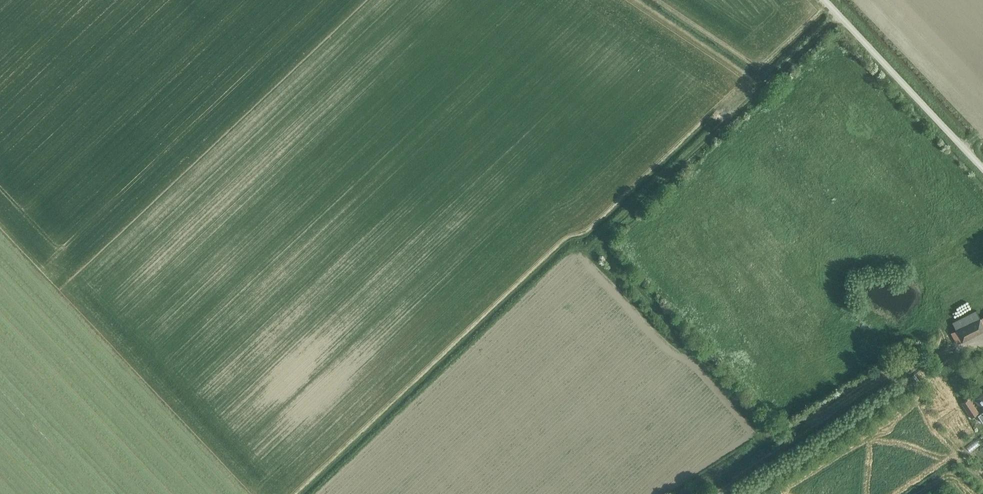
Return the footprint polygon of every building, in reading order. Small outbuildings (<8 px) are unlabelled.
[(982,330),(982,317),(981,318),(977,310),(953,322),(956,329),(951,332),(956,343),(982,330)] [(972,417),(979,412),(970,398),(963,403),(972,417)]
